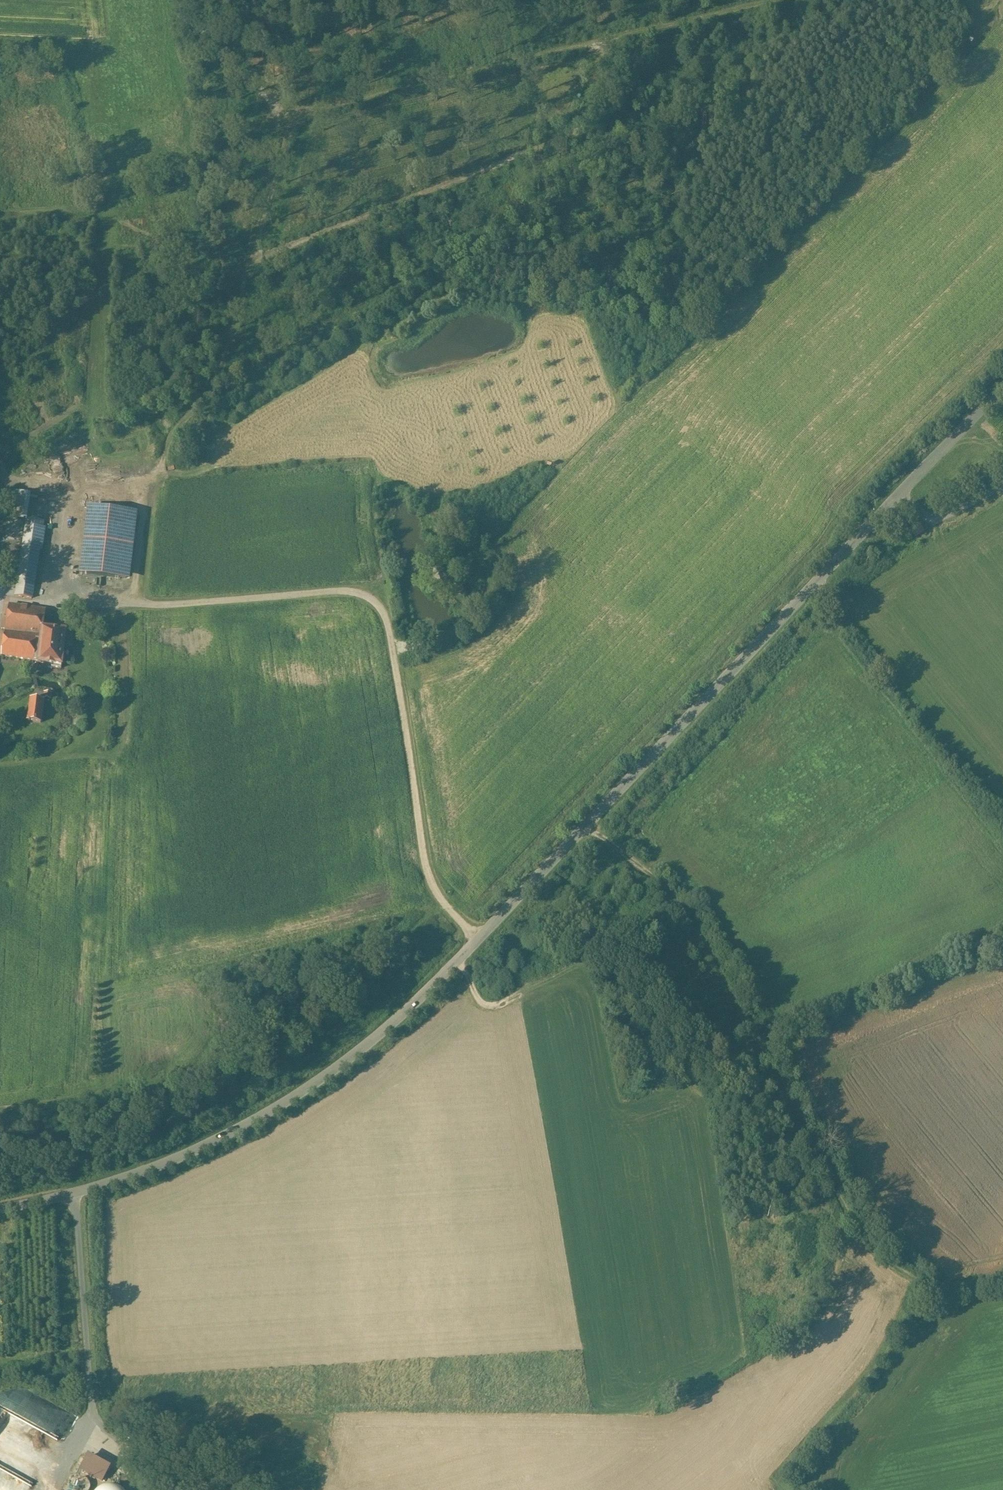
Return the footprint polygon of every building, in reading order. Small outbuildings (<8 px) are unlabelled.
[(28,494),(18,491),(12,515),(22,518),(28,494)] [(137,515),(88,509),(80,573),(130,579),(137,515)] [(27,520),(15,597),(31,599),(43,522),(27,520)] [(924,533),(921,529),(913,534),(916,538),(924,533)] [(46,611),(9,606),(5,632),(1,656),(38,661),(42,629),(43,629),(46,611)] [(94,613),(80,613),(80,623),(94,623),(94,613)] [(43,629),(42,629),(38,661),(38,663),(52,665),(52,667),(48,667),(48,669),(52,669),(52,668),(61,669),(61,666),(62,666),(63,652),(62,652),(62,653),(60,653),(61,645),(63,645),(63,646),(64,646),(64,645),(71,646),(73,633),(43,629)] [(44,701),(31,699),(28,721),(40,723),(44,701)] [(109,1465),(85,1453),(77,1469),(101,1480),(109,1465)] [(88,1489),(89,1487),(89,1485),(88,1483),(87,1481),(86,1479),(84,1478),(81,1477),(79,1477),(77,1478),(75,1479),(73,1481),(72,1483),(72,1485),(72,1488),(73,1489),(88,1489)]
